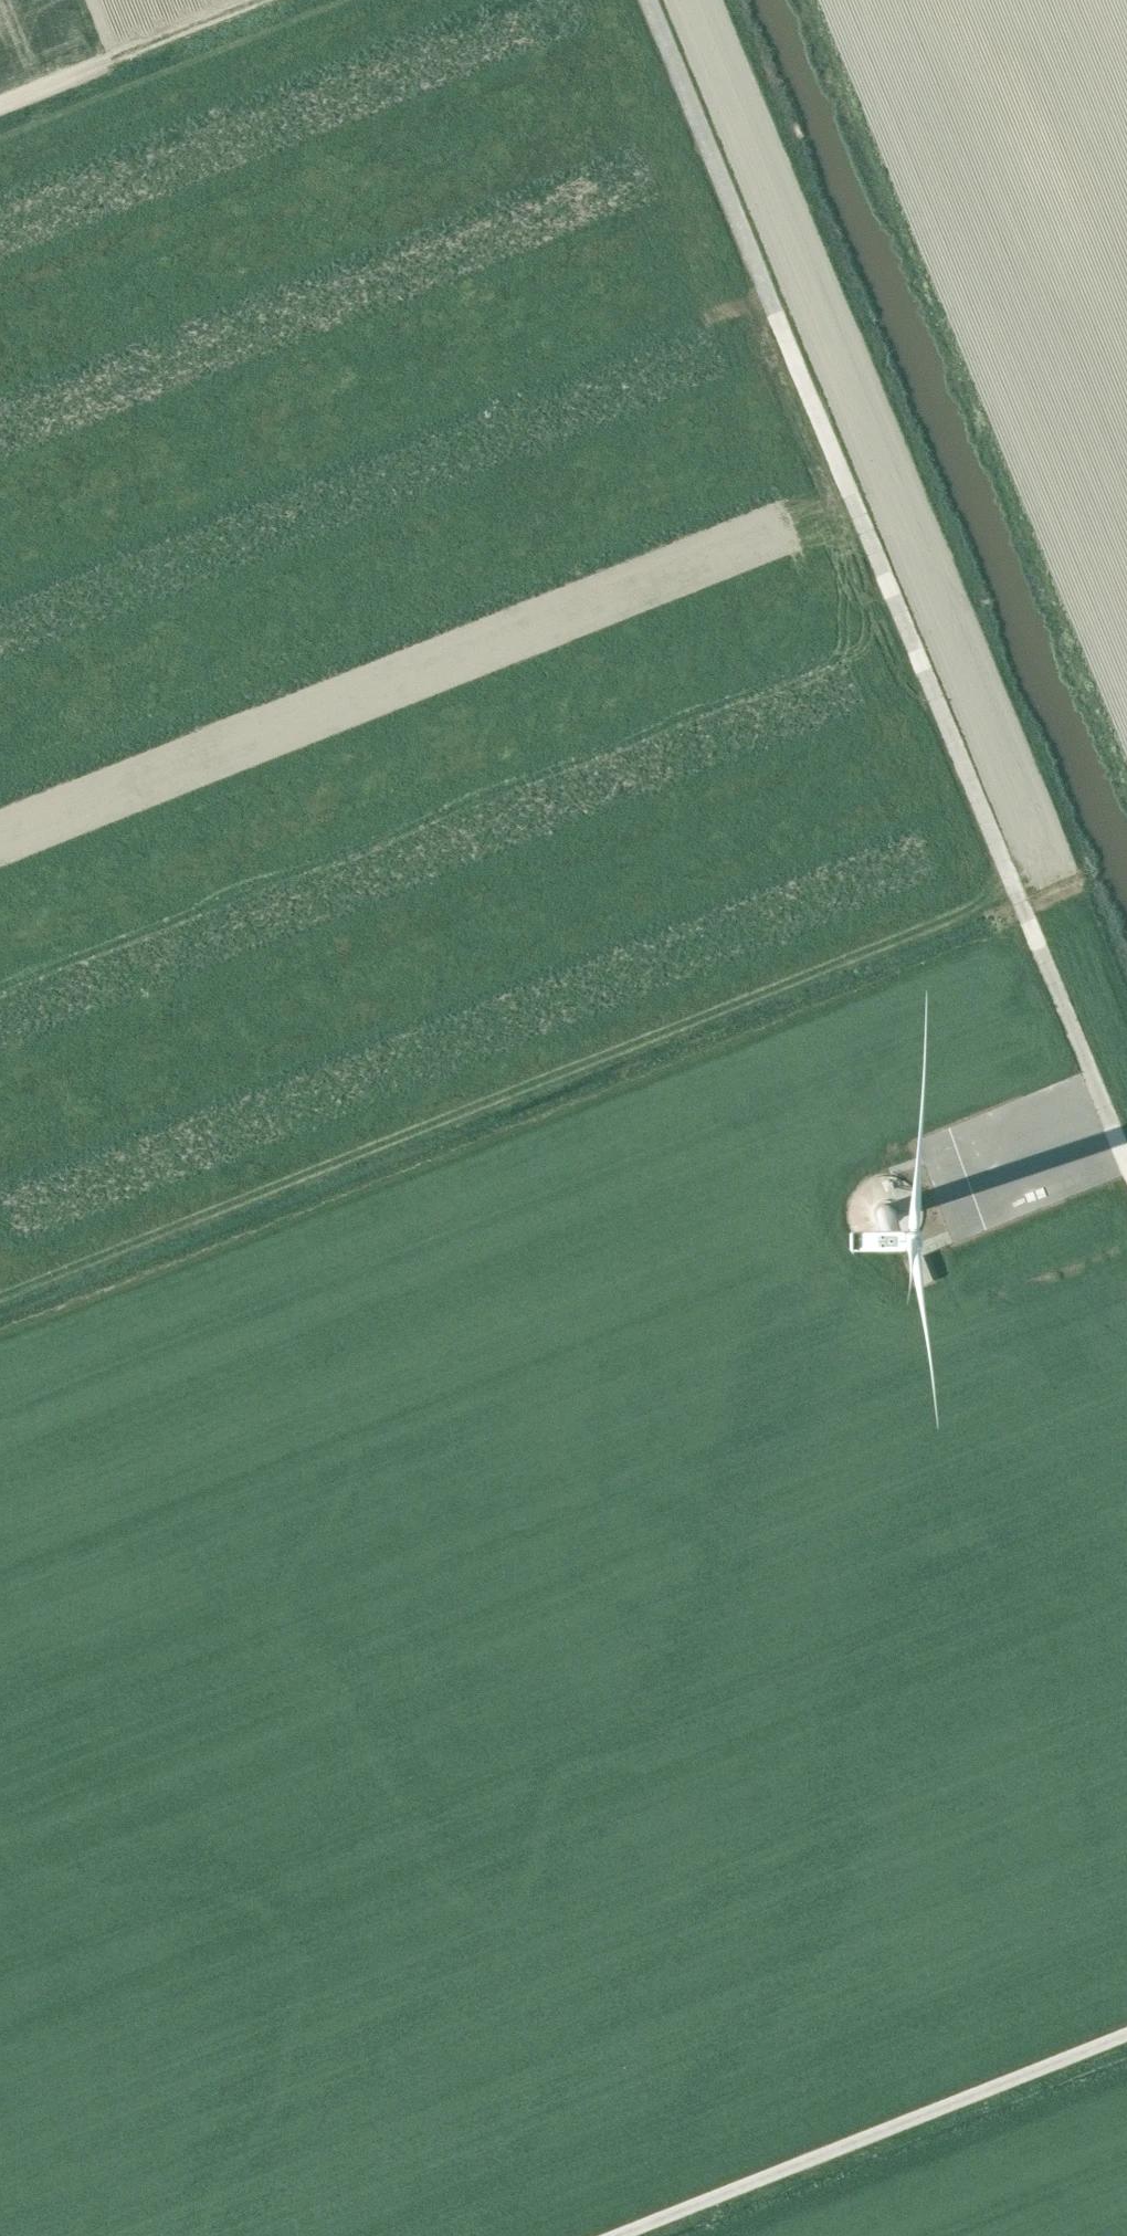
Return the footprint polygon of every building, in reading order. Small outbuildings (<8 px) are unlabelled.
[(875,1212),(875,1213),(875,1214),(875,1215),(875,1216),(876,1217),(876,1218),(877,1219),(877,1220),(878,1221),(879,1222),(880,1223),(880,1224),(881,1224),(882,1225),(884,1225),(885,1226),(886,1226),(887,1226),(888,1226),(889,1226),(890,1226),(891,1226),(893,1225),(894,1225),(895,1224),(896,1224),(897,1223),(897,1222),(898,1221),(899,1220),(900,1219),(900,1218),(901,1217),(901,1216),(901,1215),(901,1214),(901,1213),(901,1212),(901,1211),(901,1209),(901,1208),(900,1207),(900,1206),(899,1205),(898,1204),(897,1204),(897,1203),(896,1202),(895,1201),(894,1201),(893,1200),(891,1200),(890,1200),(889,1200),(888,1200),(887,1200),(886,1200),(885,1200),(884,1200),(882,1201),(881,1201),(880,1202),(880,1203),(879,1204),(878,1204),(877,1205),(877,1206),(876,1207),(876,1208),(875,1209),(875,1211),(875,1212)]
